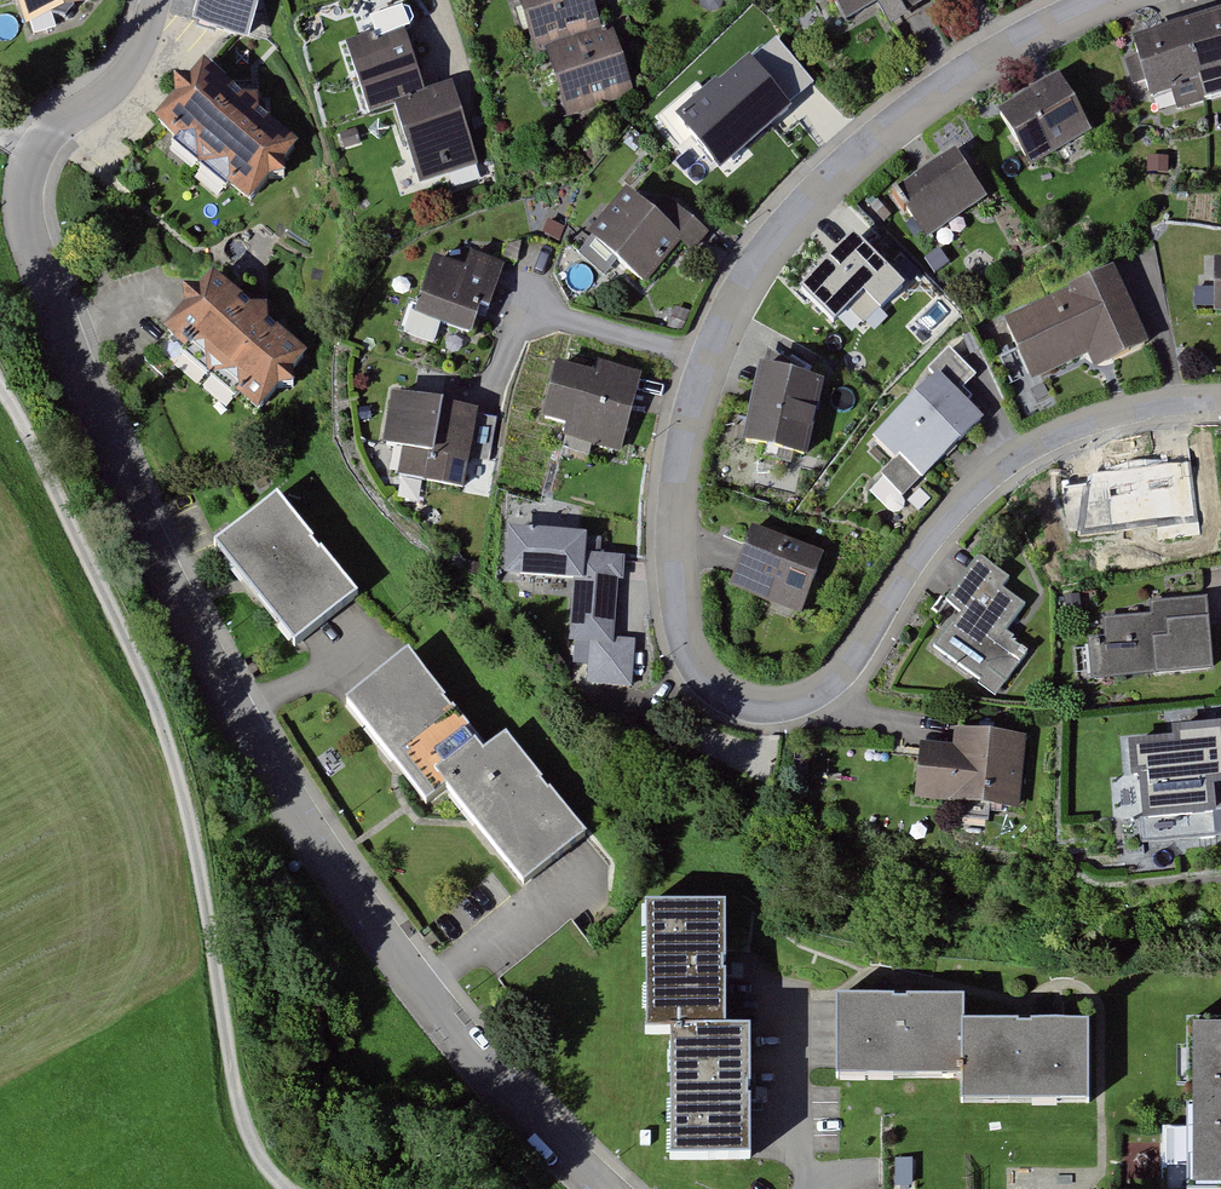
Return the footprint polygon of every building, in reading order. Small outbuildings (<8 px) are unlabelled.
[(23,30),(95,3),(94,0),(12,0),(23,30)] [(190,31),(251,50),(263,10),(259,0),(200,0),(190,31)] [(534,56),(544,53),(566,120),(635,97),(612,28),(600,32),(590,0),(515,0),(534,56)] [(841,28),(874,8),(887,30),(922,9),(916,0),(823,0),(841,28)] [(1180,30),(1206,107),(1220,102),(1220,16),(1180,30)] [(1206,107),(1180,30),(1131,46),(1157,123),(1206,107)] [(368,36),(342,45),(368,118),(390,111),(416,185),(477,163),(450,85),(424,95),(403,36),(372,47),(368,36)] [(742,61),(672,120),(712,166),(782,107),(742,61)] [(244,101),(204,69),(190,83),(172,84),(175,104),(156,124),(251,205),(304,147),(260,116),(259,100),(244,101)] [(1093,133),(1057,79),(996,119),(1032,173),(1093,133)] [(987,203),(951,154),(891,199),(927,249),(987,203)] [(646,214),(620,193),(581,242),(642,291),(678,247),(693,259),(709,239),(658,199),(646,214)] [(899,293),(843,244),(819,273),(815,270),(790,299),(841,348),(899,293)] [(459,273),(427,262),(406,321),(466,342),(476,312),(486,316),(503,266),(466,253),(459,273)] [(1212,263),(1215,319),(1220,319),(1220,263),(1212,263)] [(1144,348),(1109,270),(1001,323),(1029,384),(1087,357),(1091,367),(1144,348)] [(246,310),(205,278),(191,292),(174,292),(176,313),(157,333),(253,413),(306,356),(262,325),(260,309),(246,310)] [(591,377),(548,367),(535,422),(560,428),(557,441),(619,456),(638,375),(594,365),(591,377)] [(824,385),(755,370),(738,451),(751,449),(809,460),(824,385)] [(981,423),(934,379),(869,455),(885,471),(878,479),(901,502),(981,423)] [(462,480),(477,414),(387,394),(377,439),(406,446),(401,467),(462,480)] [(1190,461),(1101,475),(1109,529),(1144,523),(1148,548),(1202,539),(1190,461)] [(206,545),(282,647),(346,600),(270,498),(206,545)] [(600,532),(514,529),(512,570),(570,572),(568,639),(588,640),(587,680),(632,682),(634,633),(616,633),(618,552),(599,552),(600,532)] [(822,559),(749,530),(726,594),(799,620),(822,559)] [(1007,582),(977,560),(944,604),(959,615),(932,651),(995,698),(1027,655),(1000,635),(1021,607),(1000,591),(1007,582)] [(1105,641),(1086,643),(1089,681),(1210,670),(1204,598),(1150,603),(1151,617),(1104,621),(1105,641)] [(406,653),(345,700),(426,803),(445,788),(523,888),(589,837),(507,732),(483,751),(406,653)] [(1120,743),(1123,780),(1133,779),(1136,822),(1220,815),(1220,727),(1220,724),(1165,729),(1166,739),(1120,743)] [(1021,739),(951,735),(950,748),(915,746),(911,809),(1016,815),(1021,739)] [(644,905),(643,1032),(669,1032),(722,1032),(723,905),(644,905)] [(956,1004),(831,1005),(832,1085),(956,1084),(956,1004)] [(1082,1027),(957,1028),(958,1108),(1082,1107),(1082,1027)] [(1181,1028),(1183,1188),(1220,1188),(1220,1028),(1181,1028)] [(748,1033),(722,1032),(669,1032),(669,1158),(748,1158),(748,1033)]
